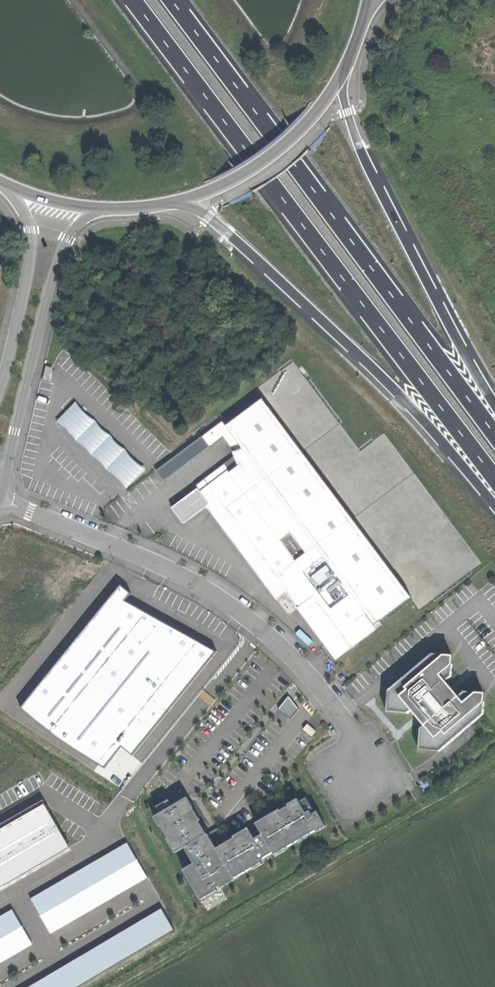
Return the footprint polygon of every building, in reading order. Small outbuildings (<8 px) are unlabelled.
[(411,598),(263,399),(226,427),(222,421),(201,437),(210,448),(223,438),(236,455),(195,486),(198,489),(171,508),(183,524),(207,506),(261,580),(276,600),(286,593),(297,609),(306,602),(329,634),(336,628),(340,633),(365,615),(366,614),(375,625),(411,598)] [(77,402),(60,421),(131,485),(148,467),(77,402)] [(210,448),(201,437),(156,471),(164,482),(210,448)] [(121,585),(18,712),(30,720),(105,768),(111,761),(105,756),(116,742),(133,755),(217,651),(126,601),(132,594),(121,585)] [(329,634),(306,602),(297,609),(336,660),(376,630),(365,615),(340,633),(336,628),(329,634)] [(457,655),(432,653),(388,691),(386,711),(407,713),(411,710),(417,718),(423,726),(417,731),(414,751),(439,753),(486,714),(487,693),(463,690),(457,696),(446,683),(454,677),(457,655)] [(298,710),(287,697),(278,708),(291,719),(298,710)] [(307,724),(303,729),(312,736),(316,731),(307,724)] [(192,807),(187,797),(172,806),(174,809),(171,811),(169,808),(154,817),(160,826),(161,826),(177,852),(184,847),(194,863),(183,870),(201,900),(218,890),(216,888),(219,886),(220,887),(252,868),(253,870),(263,864),(261,860),(273,853),(275,856),(285,851),(284,849),(298,841),(299,842),(308,837),(307,836),(316,830),(317,832),(326,826),(317,811),(312,814),(310,811),(306,813),(302,806),(298,798),(288,804),(289,806),(281,810),(280,809),(255,823),(262,834),(255,839),(249,829),(226,843),(224,839),(215,845),(208,834),(207,834),(191,808),(192,807)] [(0,830),(0,888),(71,847),(45,804),(0,830)] [(217,828),(208,834),(215,845),(224,839),(217,828)] [(128,843),(31,900),(51,933),(148,877),(128,843)] [(29,986),(79,986),(175,930),(162,908),(29,986)] [(0,917),(0,963),(33,944),(13,909),(0,917)]
